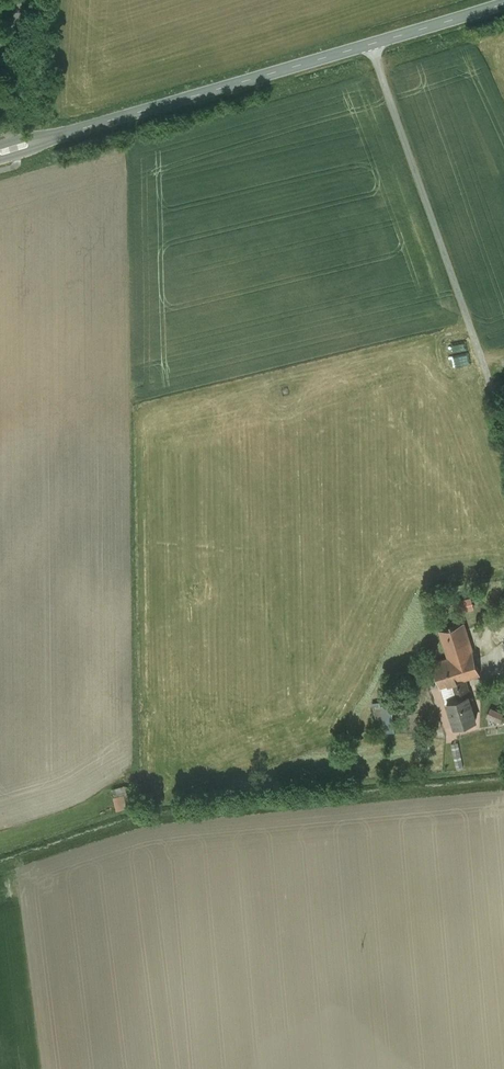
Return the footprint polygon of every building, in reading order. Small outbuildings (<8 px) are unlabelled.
[(448,380),(475,375),(472,356),(453,359),(455,370),(446,372),(448,380)] [(471,596),(456,600),(459,613),(474,609),(471,596)] [(447,657),(433,661),(441,686),(481,675),(465,622),(439,630),(447,657)] [(470,694),(446,702),(455,728),(478,720),(470,694)] [(490,707),(487,716),(500,722),(503,712),(490,707)] [(396,711),(381,712),(382,730),(397,729),(396,711)] [(123,794),(113,797),(116,811),(127,808),(123,794)]
